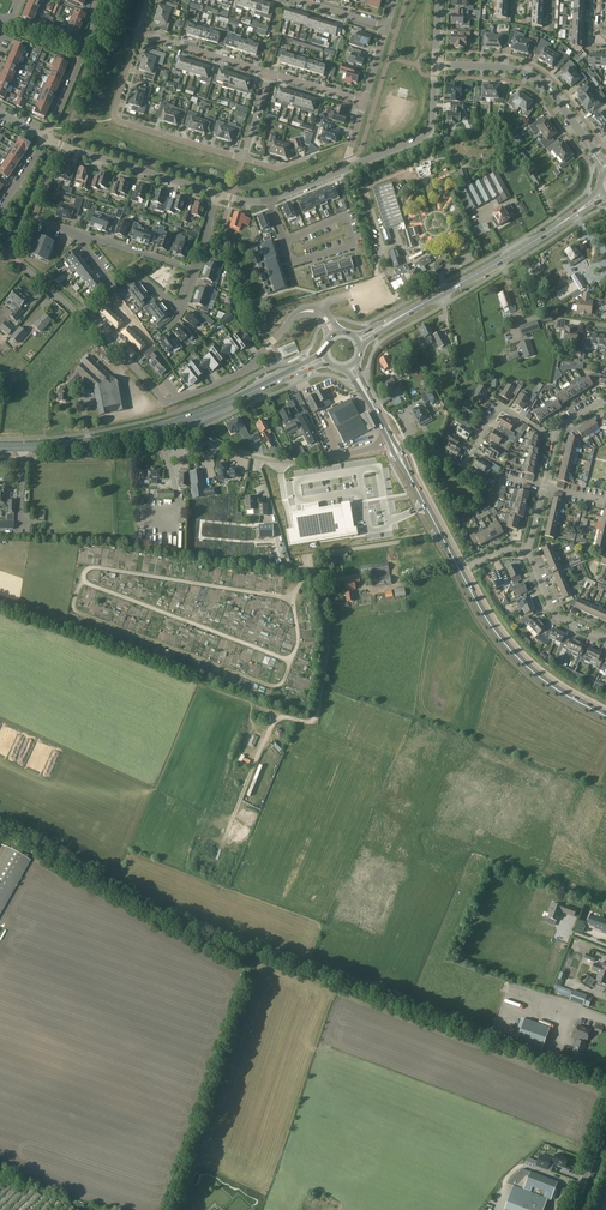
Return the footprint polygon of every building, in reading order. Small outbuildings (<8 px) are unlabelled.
[(28,4),(38,9),(40,10),(43,4),(41,3),(34,0),(30,0),(28,4)] [(246,0),(239,0),(238,1),(235,0),(233,8),(242,11),(243,8),(246,0)] [(243,8),(250,10),(253,0),(246,0),(243,8)] [(254,0),(253,0),(250,10),(256,11),(259,1),(254,0)] [(382,0),(368,0),(366,5),(379,9),(382,0)] [(259,1),(256,11),(255,15),(261,17),(265,3),(259,1)] [(168,3),(166,9),(159,7),(158,7),(157,8),(157,9),(157,10),(157,11),(158,11),(157,14),(169,17),(170,14),(175,16),(178,6),(168,3)] [(265,3),(261,17),(270,19),(271,15),(269,15),(270,9),(272,5),(265,3)] [(28,4),(25,10),(36,15),(38,16),(40,10),(38,9),(28,4)] [(289,21),(292,11),(286,9),(283,19),(289,21)] [(36,15),(25,10),(22,17),(28,20),(27,23),(35,26),(38,17),(37,16),(38,16),(36,15)] [(83,22),(85,15),(72,10),(70,16),(71,17),(83,22)] [(452,15),(451,24),(463,25),(463,20),(468,20),(468,11),(455,10),(455,15),(452,15)] [(298,13),(292,11),(289,21),(291,21),(295,22),(298,13)] [(493,16),(493,21),(505,22),(505,19),(507,19),(507,16),(508,16),(508,12),(497,12),(496,16),(494,16),(493,16)] [(295,22),(294,25),(300,27),(301,24),(304,15),(298,13),(295,22)] [(169,17),(157,14),(156,17),(155,17),(154,18),(154,19),(154,20),(154,21),(162,23),(161,27),(168,29),(170,22),(167,21),(169,17)] [(310,17),(304,15),(301,24),(306,26),(307,26),(309,18),(310,17)] [(83,22),(71,17),(69,23),(80,28),(83,22)] [(307,26),(306,26),(306,27),(312,29),(315,20),(309,18),(307,26)] [(315,20),(312,29),(318,31),(321,21),(315,20)] [(187,21),(184,30),(186,30),(188,31),(187,35),(193,37),(197,23),(195,22),(194,26),(190,25),(191,22),(187,21)] [(327,23),(321,21),(318,31),(324,33),(327,23)] [(80,28),(69,23),(67,22),(65,28),(66,29),(78,33),(80,28)] [(199,24),(197,23),(193,37),(199,39),(202,28),(198,27),(199,24)] [(327,23),(324,33),(330,34),(333,25),(327,23)] [(202,28),(199,39),(205,40),(208,30),(204,29),(205,26),(203,25),(202,28)] [(338,27),(333,25),(330,34),(336,36),(338,27)] [(209,27),(208,30),(205,40),(212,42),(216,29),(209,27)] [(216,29),(212,42),(218,44),(219,40),(223,41),(226,31),(216,28),(216,29)] [(78,33),(66,29),(63,35),(61,34),(59,38),(67,41),(69,38),(75,40),(78,33)] [(452,36),(452,40),(451,40),(450,43),(451,43),(451,45),(455,45),(455,47),(463,48),(463,45),(466,45),(466,43),(468,43),(469,43),(469,42),(470,40),(470,31),(458,30),(458,36),(452,36)] [(236,34),(226,31),(223,41),(226,42),(225,46),(231,48),(234,38),(236,34)] [(520,53),(523,41),(519,39),(518,37),(519,33),(511,31),(509,39),(514,41),(512,50),(516,51),(515,51),(520,53)] [(481,32),(481,40),(485,40),(484,48),(485,48),(486,49),(489,49),(490,48),(493,48),(493,37),(485,36),(485,32),(481,32)] [(502,37),(493,37),(493,48),(496,48),(496,49),(499,49),(500,49),(501,49),(502,41),(506,41),(507,33),(502,32),(502,37)] [(358,43),(364,45),(368,46),(371,36),(358,33),(357,37),(352,35),(349,44),(357,47),(358,43)] [(523,41),(520,53),(524,54),(524,53),(528,54),(530,46),(531,45),(536,46),(538,39),(530,37),(529,40),(527,42),(523,41)] [(241,40),(234,38),(231,48),(238,50),(241,40)] [(541,39),(538,47),(543,51),(538,59),(545,63),(552,53),(549,51),(549,49),(551,45),(541,39)] [(241,40),(238,50),(244,52),(247,42),(241,40)] [(247,42),(244,52),(250,54),(253,44),(247,42)] [(253,44),(250,54),(256,56),(258,52),(261,53),(264,44),(260,43),(259,46),(253,44)] [(14,45),(12,52),(22,56),(23,52),(27,54),(28,51),(29,48),(22,45),(20,48),(14,45)] [(356,55),(358,50),(350,48),(348,54),(352,55),(349,63),(354,64),(354,63),(362,65),(362,64),(364,63),(365,60),(364,59),(364,57),(356,55)] [(290,52),(280,49),(277,58),(281,59),(280,63),(286,65),(289,55),(290,52)] [(162,65),(165,55),(150,50),(148,57),(144,55),(143,56),(142,57),(142,58),(142,59),(143,60),(142,63),(154,66),(155,63),(162,65)] [(555,55),(552,53),(545,63),(552,68),(557,60),(563,63),(568,56),(559,51),(557,51),(555,55)] [(12,52),(9,58),(19,62),(22,56),(12,52)] [(300,58),(295,56),(292,67),(298,68),(302,55),(301,54),(300,58)] [(56,55),(54,59),(53,58),(50,65),(54,67),(64,71),(67,64),(61,62),(63,58),(56,55)] [(295,56),(289,55),(286,65),(292,67),(295,56)] [(302,55),(298,68),(305,70),(308,60),(304,59),(305,56),(302,55)] [(9,58),(7,64),(17,68),(19,62),(9,58)] [(174,63),(171,71),(175,73),(176,72),(182,74),(183,71),(186,60),(183,58),(182,60),(179,59),(178,64),(174,63)] [(315,59),(314,62),(311,72),(317,74),(320,64),(321,62),(321,61),(315,59)] [(186,60),(183,71),(187,72),(186,75),(188,76),(189,73),(192,63),(189,62),(190,61),(186,60)] [(314,62),(308,60),(305,70),(311,72),(314,62)] [(567,70),(564,72),(561,75),(562,76),(561,77),(563,79),(564,79),(566,81),(575,74),(572,70),(576,67),(570,61),(564,67),(567,70)] [(195,63),(192,63),(189,73),(195,75),(199,63),(195,62),(195,63)] [(321,62),(320,64),(317,74),(323,76),(325,69),(327,70),(329,70),(331,65),(321,62)] [(154,66),(142,63),(141,65),(140,66),(139,67),(139,68),(139,69),(145,71),(143,79),(153,82),(156,71),(152,70),(154,66)] [(199,63),(195,75),(201,76),(204,66),(202,65),(202,64),(199,63)] [(7,64),(4,70),(14,74),(17,75),(17,76),(20,69),(17,68),(7,64)] [(352,72),(353,68),(342,65),(340,72),(347,74),(345,82),(351,84),(351,82),(356,83),(359,74),(352,72)] [(201,76),(200,81),(210,84),(213,74),(209,73),(211,67),(207,66),(207,67),(204,66),(201,76)] [(64,71),(54,67),(52,73),(62,77),(64,71)] [(4,70),(2,76),(12,80),(14,81),(17,75),(14,74),(4,70)] [(223,83),(226,73),(224,72),(224,71),(220,70),(218,76),(215,75),(212,83),(216,84),(217,81),(223,83)] [(595,72),(593,74),(595,77),(599,83),(601,82),(601,80),(595,72)] [(48,78),(59,83),(62,77),(52,73),(49,78),(48,78)] [(226,73),(223,83),(222,87),(228,89),(233,74),(229,73),(229,74),(226,73)] [(575,74),(566,81),(568,83),(568,84),(569,86),(570,86),(571,87),(577,82),(580,85),(587,79),(582,73),(578,77),(575,74)] [(236,75),(233,74),(228,89),(235,90),(239,77),(236,76),(236,75)] [(0,79),(0,82),(9,86),(12,80),(2,76),(0,79)] [(239,77),(235,90),(241,92),(245,77),(242,76),(241,77),(239,77)] [(245,77),(241,92),(247,94),(247,93),(251,94),(255,82),(248,80),(249,78),(245,77)] [(48,78),(45,84),(57,89),(59,83),(48,78)] [(168,81),(166,88),(176,91),(178,84),(168,81)] [(7,92),(9,86),(0,82),(0,89),(7,92)] [(44,83),(41,89),(44,90),(54,95),(57,89),(45,84),(44,83)] [(583,94),(578,97),(578,98),(579,98),(582,103),(583,104),(594,96),(591,92),(594,90),(589,83),(580,89),(583,94)] [(451,96),(451,101),(460,101),(460,95),(461,95),(461,86),(459,86),(459,85),(451,84),(450,85),(448,85),(448,94),(451,94),(451,96)] [(133,95),(132,97),(143,100),(144,97),(146,96),(149,97),(151,89),(145,88),(143,87),(138,85),(136,90),(134,89),(133,90),(132,93),(133,95)] [(481,93),(477,93),(477,101),(485,102),(486,99),(490,99),(491,87),(488,87),(487,86),(484,86),(483,86),(482,86),(482,92),(481,93)] [(491,87),(490,99),(494,99),(495,100),(495,103),(503,104),(503,96),(499,96),(499,87),(498,87),(498,86),(495,86),(494,87),(491,87)] [(40,88),(39,91),(41,91),(39,95),(42,96),(52,101),(54,95),(44,90),(41,89),(40,88)] [(278,94),(274,93),(271,102),(281,105),(282,103),(286,90),(282,89),(282,90),(279,89),(278,94)] [(289,91),(286,90),(282,103),(288,105),(292,93),(289,92),(289,91)] [(295,93),(292,93),(288,105),(294,107),(295,105),(298,93),(295,92),(295,93)] [(302,94),(298,93),(295,105),(301,107),(304,96),(301,96),(302,94)] [(514,99),(511,97),(507,103),(513,108),(515,104),(519,107),(526,98),(523,95),(521,93),(520,93),(519,93),(514,99)] [(594,96),(583,104),(587,110),(590,108),(591,109),(590,110),(593,113),(605,105),(597,94),(594,96)] [(42,96),(39,95),(36,101),(39,102),(49,107),(52,101),(42,96)] [(302,107),(301,109),(306,111),(307,108),(311,97),(307,96),(307,97),(304,96),(301,107),(302,107)] [(132,97),(131,99),(130,100),(129,103),(129,105),(137,107),(136,112),(144,114),(146,106),(143,105),(142,103),(143,100),(132,97)] [(307,108),(306,111),(313,113),(317,114),(319,106),(315,105),(317,100),(314,99),(314,98),(311,97),(307,108)] [(526,98),(519,107),(523,110),(522,110),(522,111),(523,112),(525,113),(523,115),(527,118),(532,111),(528,109),(533,102),(532,102),(532,101),(530,99),(529,100),(526,98)] [(39,103),(36,109),(47,113),(49,107),(39,102),(39,103)] [(161,102),(159,110),(164,112),(161,121),(162,122),(165,123),(166,122),(169,123),(172,115),(173,111),(174,107),(174,106),(161,102)] [(463,104),(451,103),(450,109),(452,110),(452,112),(447,112),(446,121),(449,121),(449,123),(455,123),(456,121),(460,121),(461,112),(460,112),(460,110),(463,110),(463,104)] [(600,115),(597,118),(593,120),(597,125),(598,125),(599,126),(605,121),(605,105),(598,111),(600,115)] [(173,111),(172,115),(169,123),(172,124),(173,126),(176,126),(177,126),(179,117),(184,119),(187,111),(174,107),(173,111)] [(333,120),(344,124),(346,116),(343,115),(343,113),(344,113),(345,109),(338,107),(336,113),(335,113),(333,120)] [(47,113),(36,109),(34,115),(35,115),(34,117),(37,118),(38,117),(44,119),(47,113)] [(196,132),(200,120),(197,119),(196,118),(197,114),(189,112),(187,120),(191,121),(188,129),(191,130),(192,131),(194,132),(195,131),(196,132)] [(204,122),(200,120),(196,132),(198,132),(199,133),(201,134),(202,133),(205,134),(206,129),(207,129),(212,130),(215,120),(205,117),(204,122)] [(540,125),(537,121),(529,127),(533,132),(535,133),(538,131),(539,131),(540,131),(542,134),(552,127),(551,125),(551,124),(549,122),(548,121),(547,120),(540,125)] [(224,140),(227,129),(223,128),(224,123),(217,121),(214,129),(219,130),(217,138),(224,140)] [(325,125),(324,128),(321,138),(323,138),(322,140),(323,143),(325,143),(328,142),(328,140),(335,142),(338,133),(331,131),(333,124),(323,121),(322,124),(325,125)] [(227,129),(224,140),(232,142),(234,135),(239,136),(241,128),(233,126),(232,130),(227,129)] [(552,127),(542,134),(544,137),(543,139),(541,140),(541,143),(544,148),(552,142),(550,139),(557,134),(556,132),(556,131),(554,129),(553,128),(552,127)] [(271,133),(268,143),(273,144),(270,154),(271,154),(271,155),(274,156),(275,155),(278,156),(282,144),(277,142),(279,137),(276,136),(276,134),(271,133)] [(20,140),(16,146),(26,152),(30,146),(25,143),(27,140),(22,138),(20,140)] [(282,144),(278,156),(282,157),(283,158),(286,159),(287,159),(288,156),(287,155),(288,151),(292,150),(291,149),(295,148),(296,150),(302,148),(298,138),(293,140),(293,142),(285,145),(282,144)] [(558,145),(556,141),(546,149),(549,153),(552,151),(557,157),(558,156),(568,149),(568,148),(566,145),(566,146),(563,142),(560,145),(558,145)] [(26,152),(16,146),(13,151),(22,157),(26,152)] [(11,149),(7,155),(19,163),(22,157),(13,151),(11,149)] [(573,156),(568,149),(558,156),(562,162),(558,165),(561,169),(570,163),(569,160),(569,159),(573,156)] [(19,163),(7,155),(4,160),(5,162),(15,168),(19,163)] [(422,167),(416,169),(417,173),(418,173),(420,178),(432,175),(430,169),(431,169),(430,166),(431,165),(430,161),(423,163),(424,164),(421,165),(422,167)] [(5,162),(2,166),(12,173),(15,168),(5,162)] [(69,174),(71,168),(72,166),(70,166),(70,165),(65,163),(65,164),(63,164),(60,175),(64,177),(63,180),(70,182),(73,175),(69,174)] [(1,175),(8,179),(12,173),(2,166),(0,165),(0,166),(0,177),(1,175)] [(88,191),(91,180),(86,178),(89,170),(80,168),(76,180),(77,181),(76,183),(81,185),(80,189),(88,191)] [(465,168),(463,169),(457,171),(461,182),(469,179),(465,168)] [(496,172),(461,191),(467,202),(465,203),(468,212),(495,198),(499,204),(511,198),(496,172)] [(93,178),(90,187),(98,189),(99,186),(107,189),(108,183),(107,183),(109,176),(99,174),(98,180),(93,178)] [(535,175),(531,178),(537,186),(541,183),(535,175)] [(113,186),(110,195),(112,196),(112,195),(118,197),(118,196),(124,198),(125,195),(129,183),(120,180),(119,185),(118,187),(113,186)] [(392,182),(373,188),(385,229),(404,223),(392,182)] [(136,194),(133,193),(130,201),(137,203),(138,199),(143,200),(146,189),(145,188),(145,187),(140,186),(140,187),(138,187),(136,194)] [(334,186),(328,189),(333,202),(340,199),(334,186)] [(328,189),(322,191),(327,204),(328,204),(326,201),(332,199),(333,202),(328,189)] [(162,203),(164,197),(165,193),(156,191),(153,202),(158,204),(156,210),(164,212),(166,204),(162,203)] [(322,191),(316,194),(321,207),(327,204),(322,191)] [(316,194),(310,197),(316,210),(315,207),(320,205),(321,207),(316,194)] [(168,203),(166,211),(173,214),(175,210),(181,212),(184,199),(182,199),(182,197),(179,196),(178,197),(176,197),(173,204),(168,203)] [(310,197),(304,199),(310,212),(316,210),(310,197)] [(64,208),(59,207),(56,215),(71,220),(75,209),(79,210),(82,201),(76,199),(74,206),(70,205),(69,208),(65,207),(64,208)] [(304,199),(298,202),(303,215),(310,212),(304,199)] [(425,214),(428,210),(416,201),(413,205),(425,214)] [(191,215),(201,217),(204,205),(195,203),(191,215)] [(287,206),(283,207),(284,210),(288,220),(289,222),(295,220),(297,219),(297,220),(301,218),(298,211),(294,213),(291,204),(287,206)] [(503,208),(492,214),(496,220),(496,221),(493,222),(496,227),(498,225),(499,225),(504,222),(503,221),(508,217),(506,214),(513,209),(510,204),(503,208)] [(102,217),(101,217),(94,214),(96,208),(92,207),(89,216),(93,218),(90,226),(94,227),(94,228),(97,229),(102,217)] [(185,212),(182,222),(188,224),(191,214),(185,212)] [(102,214),(101,217),(102,217),(97,229),(101,231),(101,230),(105,231),(108,223),(112,224),(114,217),(110,216),(110,217),(102,214)] [(233,214),(229,227),(230,227),(240,230),(241,224),(243,218),(244,217),(233,214)] [(257,219),(262,231),(270,227),(265,215),(257,219)] [(114,235),(118,236),(118,237),(123,238),(124,238),(129,224),(119,221),(114,235)] [(138,225),(134,223),(132,230),(136,231),(133,240),(136,241),(136,242),(140,243),(144,231),(144,230),(140,229),(141,226),(138,225)] [(484,233),(482,225),(474,227),(476,235),(484,233)] [(166,251),(171,237),(166,235),(166,233),(163,232),(165,228),(160,226),(157,234),(161,236),(157,248),(159,249),(159,250),(164,251),(166,251)] [(388,229),(382,231),(385,242),(391,239),(388,229)] [(144,231),(140,243),(144,244),(148,245),(149,241),(153,243),(157,231),(154,230),(153,230),(152,233),(144,231)] [(184,258),(189,245),(183,243),(185,238),(178,235),(175,245),(179,246),(176,255),(178,255),(178,256),(182,258),(183,257),(184,258)] [(31,253),(29,256),(46,262),(47,259),(49,260),(53,249),(51,249),(53,244),(46,242),(48,237),(45,236),(43,241),(37,238),(35,242),(34,242),(30,252),(31,253)] [(274,242),(261,246),(264,254),(276,250),(274,242)] [(574,247),(566,251),(569,256),(565,258),(571,267),(580,261),(578,257),(580,256),(574,247)] [(276,250),(264,254),(266,261),(265,261),(265,262),(278,258),(276,250)] [(394,267),(402,265),(398,250),(390,253),(394,267)] [(71,266),(81,259),(76,253),(73,256),(71,252),(64,258),(66,261),(67,261),(71,266)] [(411,272),(407,264),(394,271),(398,278),(401,277),(405,286),(410,284),(411,286),(417,283),(415,281),(421,278),(419,275),(426,271),(423,266),(431,262),(428,256),(420,260),(420,261),(414,264),(417,269),(411,272)] [(350,257),(344,259),(347,270),(354,268),(354,269),(351,257),(350,257)] [(278,258),(265,262),(268,270),(280,266),(278,259),(278,258)] [(81,259),(71,266),(76,271),(85,264),(81,259)] [(344,259),(337,261),(341,272),(347,270),(344,259)] [(337,261),(331,263),(334,274),(341,272),(337,261)] [(203,271),(216,275),(218,268),(222,269),(224,265),(216,263),(215,266),(209,264),(207,264),(205,267),(203,271)] [(324,264),(328,277),(328,276),(334,274),(331,263),(324,265),(324,264)] [(85,264),(76,271),(80,277),(89,269),(85,264)] [(324,264),(317,266),(321,277),(327,275),(327,277),(328,277),(324,264)] [(280,266),(268,270),(270,277),(282,273),(280,266)] [(317,266),(311,268),(314,280),(314,279),(321,277),(317,266)] [(93,275),(89,269),(80,277),(84,282),(93,275)] [(565,282),(569,279),(563,269),(559,272),(565,282)] [(203,275),(201,279),(204,280),(210,282),(209,285),(208,286),(216,288),(217,284),(216,284),(219,277),(219,276),(216,275),(203,271),(202,275),(203,275)] [(285,281),(282,273),(270,277),(272,285),(285,281)] [(577,273),(571,277),(579,291),(586,287),(577,273)] [(93,275),(84,282),(88,288),(98,280),(93,275)] [(102,286),(98,280),(88,288),(92,293),(91,293),(94,297),(101,292),(99,288),(102,286)] [(285,281),(272,285),(275,292),(287,289),(285,281)] [(128,287),(123,291),(126,295),(128,297),(131,295),(133,299),(144,290),(141,287),(141,288),(138,284),(136,286),(131,290),(129,287),(128,287)] [(196,292),(195,296),(207,300),(211,301),(215,290),(208,288),(207,291),(198,289),(197,292),(196,292)] [(10,316),(15,321),(23,312),(19,309),(27,300),(15,290),(8,298),(13,302),(11,304),(16,309),(10,316)] [(136,302),(133,304),(138,311),(144,306),(141,303),(146,299),(148,297),(146,294),(146,293),(144,290),(133,299),(136,302)] [(503,309),(508,308),(510,313),(516,311),(511,296),(509,297),(507,292),(499,295),(503,309)] [(580,301),(578,314),(591,315),(592,303),(589,302),(590,294),(584,293),(583,301),(580,301)] [(194,300),(193,304),(201,307),(200,310),(207,313),(211,301),(207,300),(195,296),(194,300)] [(149,305),(143,309),(148,316),(151,313),(154,316),(164,308),(161,305),(158,302),(156,304),(151,308),(149,305)] [(106,305),(97,315),(106,323),(115,314),(106,305)] [(32,314),(38,308),(35,306),(29,312),(32,314)] [(45,306),(41,310),(48,316),(51,311),(45,306)] [(126,307),(122,310),(129,317),(132,313),(126,307)] [(164,308),(154,316),(158,322),(155,325),(158,328),(164,324),(164,323),(161,320),(167,316),(168,315),(166,312),(166,311),(164,308)] [(185,319),(195,328),(199,323),(203,326),(206,323),(210,326),(214,322),(208,318),(205,321),(199,317),(198,319),(191,312),(189,314),(185,317),(186,318),(185,319)] [(115,314),(106,323),(115,332),(124,322),(115,314)] [(50,320),(44,315),(38,322),(37,321),(33,326),(40,332),(50,320)] [(564,329),(565,329),(565,332),(567,332),(566,335),(566,337),(566,341),(577,342),(578,334),(576,334),(576,333),(574,332),(575,328),(565,326),(565,322),(557,321),(556,328),(564,329)] [(530,323),(523,325),(526,334),(533,332),(530,323)] [(8,325),(3,331),(8,335),(13,329),(8,325)] [(184,330),(180,325),(172,331),(175,335),(178,339),(178,338),(182,342),(189,336),(193,341),(196,338),(187,328),(184,330)] [(423,336),(419,339),(424,348),(432,343),(430,339),(432,339),(430,335),(432,334),(428,325),(419,329),(423,336)] [(20,328),(11,338),(17,343),(18,343),(17,343),(14,341),(17,338),(20,340),(26,334),(20,328)] [(129,328),(120,337),(128,345),(138,336),(129,328)] [(440,331),(433,335),(436,340),(440,348),(447,344),(443,337),(440,331)] [(240,333),(232,339),(240,349),(241,351),(247,347),(245,345),(247,343),(246,342),(250,340),(245,334),(242,336),(240,333)] [(586,342),(585,349),(592,349),(592,346),(597,346),(598,335),(591,334),(590,342),(586,342)] [(597,350),(605,351),(605,344),(605,339),(605,335),(599,335),(598,335),(597,346),(597,350)] [(138,336),(128,345),(137,354),(146,345),(138,336)] [(162,340),(159,342),(161,344),(160,345),(163,350),(165,349),(167,353),(172,350),(174,353),(178,350),(179,351),(181,350),(173,339),(174,340),(171,342),(167,336),(164,339),(163,338),(162,339),(162,340)] [(226,345),(223,348),(227,354),(230,352),(231,352),(233,351),(234,353),(240,349),(232,339),(231,337),(224,343),(226,345)] [(525,343),(521,345),(525,358),(534,355),(529,341),(525,342),(525,343)] [(217,346),(209,352),(211,354),(219,363),(224,359),(223,357),(227,354),(223,348),(220,350),(217,346)] [(153,347),(147,353),(151,356),(150,356),(151,357),(155,352),(157,351),(153,347)] [(154,361),(151,364),(161,376),(169,368),(159,357),(155,352),(151,357),(154,361)] [(204,360),(202,362),(206,368),(209,366),(211,369),(213,368),(215,370),(220,365),(219,363),(211,354),(204,359),(204,360)] [(75,367),(73,370),(75,372),(81,377),(94,389),(99,415),(109,413),(127,410),(123,388),(97,364),(98,363),(90,356),(77,369),(75,367)] [(381,360),(380,361),(382,366),(381,367),(381,368),(381,369),(381,370),(382,371),(383,371),(384,371),(391,368),(392,371),(392,370),(396,377),(396,376),(398,380),(402,377),(400,374),(397,368),(395,366),(394,366),(393,363),(391,364),(389,360),(388,360),(387,357),(386,357),(386,358),(384,359),(383,358),(382,358),(381,359),(381,360)] [(196,361),(188,366),(190,368),(198,378),(203,374),(201,372),(206,368),(202,362),(199,364),(196,361)] [(183,375),(180,377),(185,383),(188,381),(190,384),(192,382),(193,384),(199,380),(198,378),(190,368),(183,374),(183,375)] [(75,372),(67,380),(73,385),(81,377),(75,372)] [(583,378),(581,379),(588,389),(590,388),(590,389),(594,387),(593,386),(591,383),(595,381),(594,373),(588,377),(584,379),(583,378)] [(605,374),(605,376),(594,373),(595,381),(600,382),(599,386),(598,388),(603,389),(603,387),(605,388),(605,385),(605,374)] [(389,389),(397,385),(392,376),(385,380),(389,389)] [(580,377),(574,380),(577,384),(583,394),(586,391),(585,391),(588,389),(582,381),(581,379),(580,377)] [(583,394),(577,384),(574,380),(569,384),(570,386),(576,396),(579,395),(579,396),(583,394)] [(518,385),(515,389),(507,385),(501,395),(508,400),(512,394),(516,396),(522,387),(518,385)] [(488,392),(479,386),(472,397),(480,402),(483,398),(484,399),(488,392)] [(570,386),(565,389),(571,400),(575,398),(575,397),(576,396),(570,386)] [(59,387),(59,391),(58,391),(58,401),(66,402),(67,396),(68,396),(68,391),(67,391),(68,387),(59,387)] [(565,389),(559,393),(565,403),(568,402),(571,400),(565,389)] [(321,403),(327,400),(322,390),(315,394),(315,395),(307,400),(311,408),(314,414),(324,408),(321,403)] [(429,399),(437,395),(434,390),(427,394),(429,399)] [(528,394),(527,397),(520,393),(518,397),(519,398),(515,404),(522,409),(526,404),(529,401),(532,403),(537,395),(533,393),(531,396),(528,394)] [(558,395),(555,397),(561,407),(564,405),(563,404),(565,403),(559,393),(557,394),(558,395)] [(440,402),(437,395),(429,399),(430,401),(433,406),(440,402)] [(554,398),(549,401),(556,413),(562,410),(561,408),(561,407),(555,397),(554,398)] [(462,403),(465,405),(461,412),(471,419),(476,411),(469,407),(471,403),(464,399),(462,403)] [(367,431),(351,400),(327,412),(344,444),(367,431)] [(549,401),(543,404),(545,407),(551,416),(556,413),(549,401)] [(424,422),(429,419),(427,416),(429,415),(424,404),(412,411),(419,425),(419,424),(421,427),(425,425),(424,422)] [(541,408),(539,409),(545,418),(547,417),(548,419),(551,416),(545,407),(542,409),(541,408)] [(287,409),(280,413),(285,423),(284,423),(286,428),(295,423),(299,430),(302,428),(304,432),(312,428),(305,415),(298,420),(297,417),(293,419),(287,409)] [(537,410),(537,411),(534,414),(540,423),(543,421),(543,420),(545,418),(539,409),(537,410)] [(307,411),(305,412),(306,415),(312,428),(315,427),(307,411)] [(368,411),(360,415),(368,430),(376,426),(368,411)] [(515,434),(510,431),(514,424),(503,417),(499,424),(507,429),(505,432),(509,435),(512,437),(513,437),(515,434)] [(232,422),(226,424),(231,434),(240,430),(241,431),(245,429),(240,418),(234,420),(232,422)] [(457,418),(456,420),(455,422),(462,426),(457,434),(467,439),(472,432),(469,430),(467,429),(469,425),(457,418)] [(264,420),(257,424),(259,428),(258,428),(261,433),(262,433),(263,434),(261,435),(263,439),(266,444),(269,449),(270,449),(274,446),(271,441),(272,441),(269,435),(271,433),(269,428),(266,425),(268,424),(268,423),(266,420),(265,420),(264,420)] [(601,422),(596,424),(594,420),(588,424),(594,432),(599,429),(599,428),(601,426),(601,422)] [(295,423),(286,428),(284,429),(288,435),(296,431),(299,437),(304,434),(310,445),(319,440),(318,438),(314,431),(312,428),(304,432),(302,428),(299,430),(295,423)] [(594,432),(588,424),(583,427),(588,436),(594,432)] [(577,431),(579,434),(576,436),(582,440),(582,441),(583,440),(582,439),(588,436),(583,427),(577,431)] [(495,431),(490,439),(498,444),(502,439),(505,441),(509,435),(505,432),(504,432),(502,435),(495,431)] [(461,441),(447,432),(443,438),(450,443),(447,449),(457,456),(463,447),(459,445),(461,441)] [(261,440),(257,434),(248,439),(251,445),(261,440)] [(531,434),(530,438),(527,438),(527,440),(538,443),(539,441),(540,441),(541,437),(531,434)] [(576,436),(576,438),(569,437),(567,443),(577,446),(578,439),(582,440),(576,436)] [(525,440),(524,447),(528,448),(538,450),(538,449),(539,446),(537,445),(538,443),(527,440),(527,441),(525,440)] [(567,443),(566,450),(575,452),(576,449),(580,449),(581,446),(577,446),(567,443)] [(491,448),(487,446),(486,445),(481,452),(491,459),(493,456),(496,458),(501,451),(492,445),(491,448)] [(528,448),(527,450),(529,451),(528,454),(539,457),(541,450),(538,449),(538,450),(528,448)] [(566,450),(564,456),(574,458),(575,452),(566,450)] [(525,457),(525,460),(538,463),(539,457),(528,454),(527,458),(525,457)] [(574,458),(564,456),(563,462),(572,464),(574,458)] [(482,461),(480,460),(478,458),(473,466),(484,473),(488,465),(491,467),(493,464),(484,458),(482,461)] [(538,463),(525,460),(524,463),(526,463),(525,467),(536,469),(538,463)] [(563,462),(561,468),(571,471),(574,471),(574,472),(575,469),(571,468),(572,464),(563,462)] [(217,468),(216,469),(217,471),(218,472),(219,481),(229,480),(229,479),(239,478),(238,468),(230,469),(230,471),(228,471),(227,464),(217,466),(217,468)] [(522,470),(522,473),(527,474),(533,476),(534,473),(535,473),(536,469),(525,467),(524,470),(522,470)] [(561,468),(560,475),(569,477),(571,471),(561,468)] [(161,479),(161,470),(155,470),(155,469),(152,469),(152,470),(146,470),(146,472),(144,472),(144,479),(151,479),(151,485),(157,484),(157,479),(161,479)] [(211,490),(205,491),(202,471),(190,473),(194,499),(206,497),(212,496),(211,490)] [(180,475),(179,486),(187,487),(187,475),(180,475)] [(339,489),(338,475),(327,476),(329,490),(339,489)] [(560,475),(558,481),(565,483),(568,484),(571,484),(571,481),(568,480),(569,477),(560,475)] [(5,504),(5,503),(9,503),(8,507),(15,507),(15,501),(9,500),(9,501),(5,501),(5,498),(6,498),(7,489),(0,489),(0,504),(5,504)] [(522,491),(515,489),(513,496),(528,499),(529,493),(522,491)] [(296,499),(291,500),(292,503),(311,500),(310,495),(295,498),(296,499)] [(513,496),(512,502),(516,503),(526,506),(528,499),(513,496)] [(259,516),(267,516),(267,504),(259,505),(259,506),(255,507),(255,498),(245,498),(246,510),(254,510),(254,515),(259,515),(259,516)] [(561,500),(554,499),(552,505),(561,507),(565,508),(566,505),(562,504),(563,501),(561,500)] [(515,507),(513,506),(513,509),(525,512),(526,506),(516,503),(515,507)] [(287,531),(288,540),(289,547),(359,536),(357,528),(356,528),(357,528),(354,529),(350,504),(334,507),(327,508),(326,508),(319,510),(318,504),(302,507),(303,512),(291,514),(293,530),(294,533),(288,534),(287,531)] [(552,505),(551,511),(560,514),(561,507),(552,505)] [(513,509),(512,513),(513,513),(513,516),(520,518),(523,518),(525,512),(513,509)] [(551,511),(549,518),(558,520),(560,514),(551,511)] [(510,515),(505,514),(504,520),(519,524),(520,518),(513,516),(510,515)] [(549,518),(548,524),(557,526),(558,520),(549,518)] [(504,520),(502,520),(501,523),(508,524),(507,528),(517,530),(519,524),(504,520)] [(14,530),(14,522),(13,522),(7,522),(0,521),(0,529),(14,530)] [(499,524),(497,521),(491,524),(492,525),(497,537),(503,534),(498,524),(499,524)] [(557,526),(548,524),(546,530),(555,532),(557,526)] [(273,525),(259,526),(259,538),(274,538),(273,525)] [(490,529),(487,530),(492,540),(497,537),(492,525),(489,527),(490,529)] [(487,530),(484,532),(482,528),(479,530),(480,531),(486,543),(492,540),(487,530)] [(555,532),(546,530),(545,537),(554,539),(555,532)] [(598,536),(605,538),(605,531),(600,530),(598,536)] [(479,535),(475,536),(472,531),(468,533),(474,544),(478,542),(480,546),(486,543),(480,531),(478,533),(479,535)] [(596,543),(605,545),(605,543),(605,538),(598,536),(596,543)] [(596,543),(595,549),(604,551),(605,545),(596,543)] [(545,556),(554,552),(551,546),(542,550),(545,556)] [(554,552),(545,556),(548,562),(556,558),(554,552)] [(556,558),(548,562),(550,568),(559,564),(556,558)] [(389,572),(389,571),(388,563),(361,566),(362,575),(372,574),(378,573),(389,572)] [(561,570),(559,564),(550,568),(553,574),(561,570)] [(507,569),(512,582),(509,583),(510,585),(518,582),(521,580),(519,575),(517,570),(518,569),(516,565),(511,567),(510,565),(507,567),(507,569)] [(570,573),(569,570),(553,576),(556,582),(565,579),(563,576),(570,573)] [(503,585),(502,581),(498,571),(490,574),(495,584),(496,588),(503,585)] [(277,575),(275,589),(267,588),(266,590),(282,592),(284,576),(277,575)] [(390,576),(388,576),(376,579),(378,588),(392,585),(390,576)] [(353,592),(352,590),(356,589),(355,584),(360,583),(359,579),(350,580),(350,582),(345,583),(346,591),(347,591),(347,593),(353,592)] [(567,585),(565,579),(556,582),(559,588),(567,585)] [(510,586),(509,589),(510,592),(513,590),(516,597),(527,592),(523,584),(519,585),(518,582),(510,585),(510,586)] [(567,585),(559,588),(561,594),(570,591),(569,590),(567,585)] [(570,591),(561,594),(564,600),(572,596),(571,592),(574,591),(573,588),(569,590),(570,591)] [(353,593),(346,594),(347,602),(355,601),(353,593)] [(522,598),(518,600),(519,603),(520,603),(522,609),(532,605),(530,598),(527,599),(526,596),(522,598)] [(578,600),(575,607),(574,609),(580,611),(584,603),(578,600)] [(590,605),(584,603),(580,611),(586,614),(590,605)] [(590,605),(586,614),(592,617),(596,608),(597,604),(595,603),(593,607),(590,605)] [(596,608),(592,617),(598,619),(602,610),(598,609),(600,605),(597,604),(596,608)] [(522,609),(525,615),(522,616),(523,619),(534,615),(532,612),(535,611),(532,605),(522,609)] [(508,613),(512,619),(517,616),(513,610),(508,613)] [(528,617),(523,619),(517,622),(519,626),(525,623),(528,626),(533,631),(542,622),(538,619),(536,619),(536,618),(532,622),(528,617)] [(542,622),(533,631),(538,636),(540,639),(539,642),(542,644),(545,638),(546,636),(542,632),(545,629),(545,628),(545,626),(542,622)] [(546,636),(545,638),(549,640),(549,639),(555,641),(559,632),(553,629),(552,632),(549,630),(548,632),(546,636)] [(559,632),(555,641),(561,644),(560,646),(563,648),(567,638),(564,637),(565,634),(559,632)] [(571,640),(570,640),(566,649),(573,652),(577,641),(573,639),(571,640)] [(571,654),(571,655),(577,657),(574,665),(577,666),(578,666),(580,662),(581,659),(585,651),(584,650),(581,649),(582,646),(583,645),(582,645),(582,643),(577,641),(573,652),(571,654)] [(585,651),(581,659),(584,660),(585,661),(590,663),(591,660),(595,651),(589,648),(589,649),(588,652),(585,651)] [(590,664),(589,664),(596,667),(596,668),(599,670),(599,668),(600,667),(603,659),(600,657),(601,655),(602,653),(601,653),(595,651),(591,660),(590,663),(590,664)] [(31,861),(6,847),(0,858),(0,916),(31,861)] [(549,913),(548,918),(549,918),(556,921),(557,922),(561,912),(567,915),(570,907),(561,904),(560,906),(552,904),(549,913)] [(587,924),(595,927),(595,928),(605,932),(605,921),(590,915),(587,924)] [(591,971),(599,974),(596,981),(605,984),(605,965),(602,964),(599,963),(599,966),(594,964),(591,971)] [(587,975),(582,982),(586,985),(591,978),(587,975)] [(570,998),(569,1000),(584,1005),(587,997),(587,996),(573,991),(570,998)] [(545,1015),(554,1016),(557,1002),(549,1000),(545,1015)] [(541,1054),(550,1029),(521,1019),(512,1044),(541,1054)] [(578,1026),(574,1036),(579,1038),(578,1041),(585,1043),(586,1040),(587,1041),(591,1030),(578,1026)] [(577,1040),(573,1051),(582,1054),(586,1044),(585,1043),(578,1041),(577,1040)] [(565,1064),(567,1057),(568,1057),(555,1052),(552,1060),(565,1064)] [(540,1155),(538,1161),(529,1158),(525,1162),(536,1166),(547,1170),(550,1162),(552,1163),(552,1164),(565,1168),(568,1159),(556,1155),(554,1160),(551,1159),(540,1155)] [(357,1167),(339,1191),(344,1194),(361,1171),(357,1167)] [(526,1176),(521,1189),(551,1200),(557,1185),(554,1184),(555,1181),(530,1172),(529,1177),(526,1176)] [(328,1188),(329,1189),(325,1194),(331,1197),(339,1184),(333,1180),(328,1188)] [(504,1209),(505,1209),(541,1209),(542,1209),(544,1209),(547,1199),(551,1201),(551,1200),(521,1189),(513,1186),(505,1209),(504,1209)] [(296,1209),(304,1209),(309,1191),(301,1189),(296,1209)]
